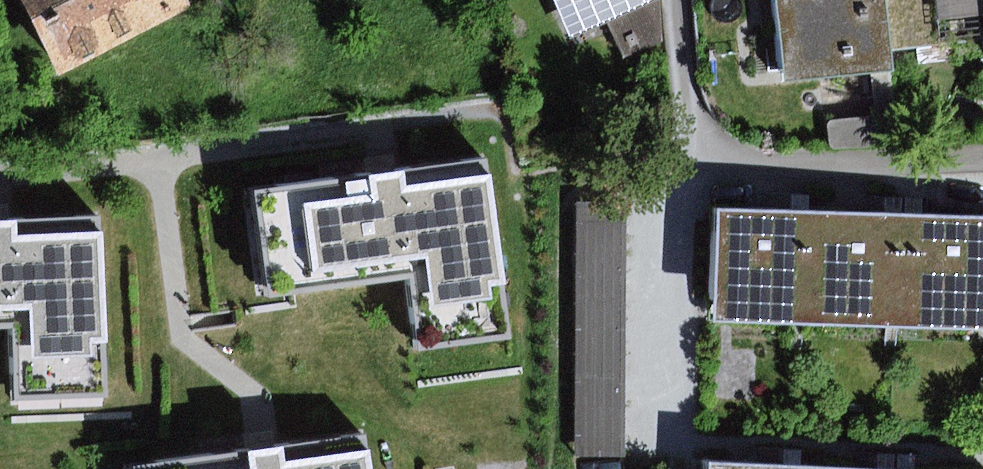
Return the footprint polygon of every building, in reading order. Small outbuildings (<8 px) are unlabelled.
[(62,77),(194,9),(190,0),(23,0),(62,77)] [(574,40),(662,0),(556,0),(574,40)] [(787,81),(872,73),(892,71),(896,70),(894,51),(889,0),(779,0),(787,81)] [(894,51),(945,45),(942,21),(940,0),(889,0),(894,51)] [(942,21),(982,17),(982,0),(940,0),(942,21)] [(892,71),(872,73),(875,110),(874,114),(872,115),(834,119),(831,121),(828,124),(826,129),(831,148),(833,149),(835,150),(898,146),(892,71)] [(384,172),(255,189),(269,299),(414,281),(423,347),(510,336),(487,159),(384,172)] [(578,202),(575,457),(625,458),(627,203),(578,202)] [(807,323),(811,212),(723,209),(719,320),(807,323)] [(901,326),(905,215),(811,212),(807,323),(901,326)] [(905,215),(901,326),(982,329),(982,218),(905,215)] [(16,329),(18,397),(106,394),(100,217),(0,220),(0,330),(16,329)] [(136,465),(136,468),(371,468),(366,434),(262,448),(136,465)]
